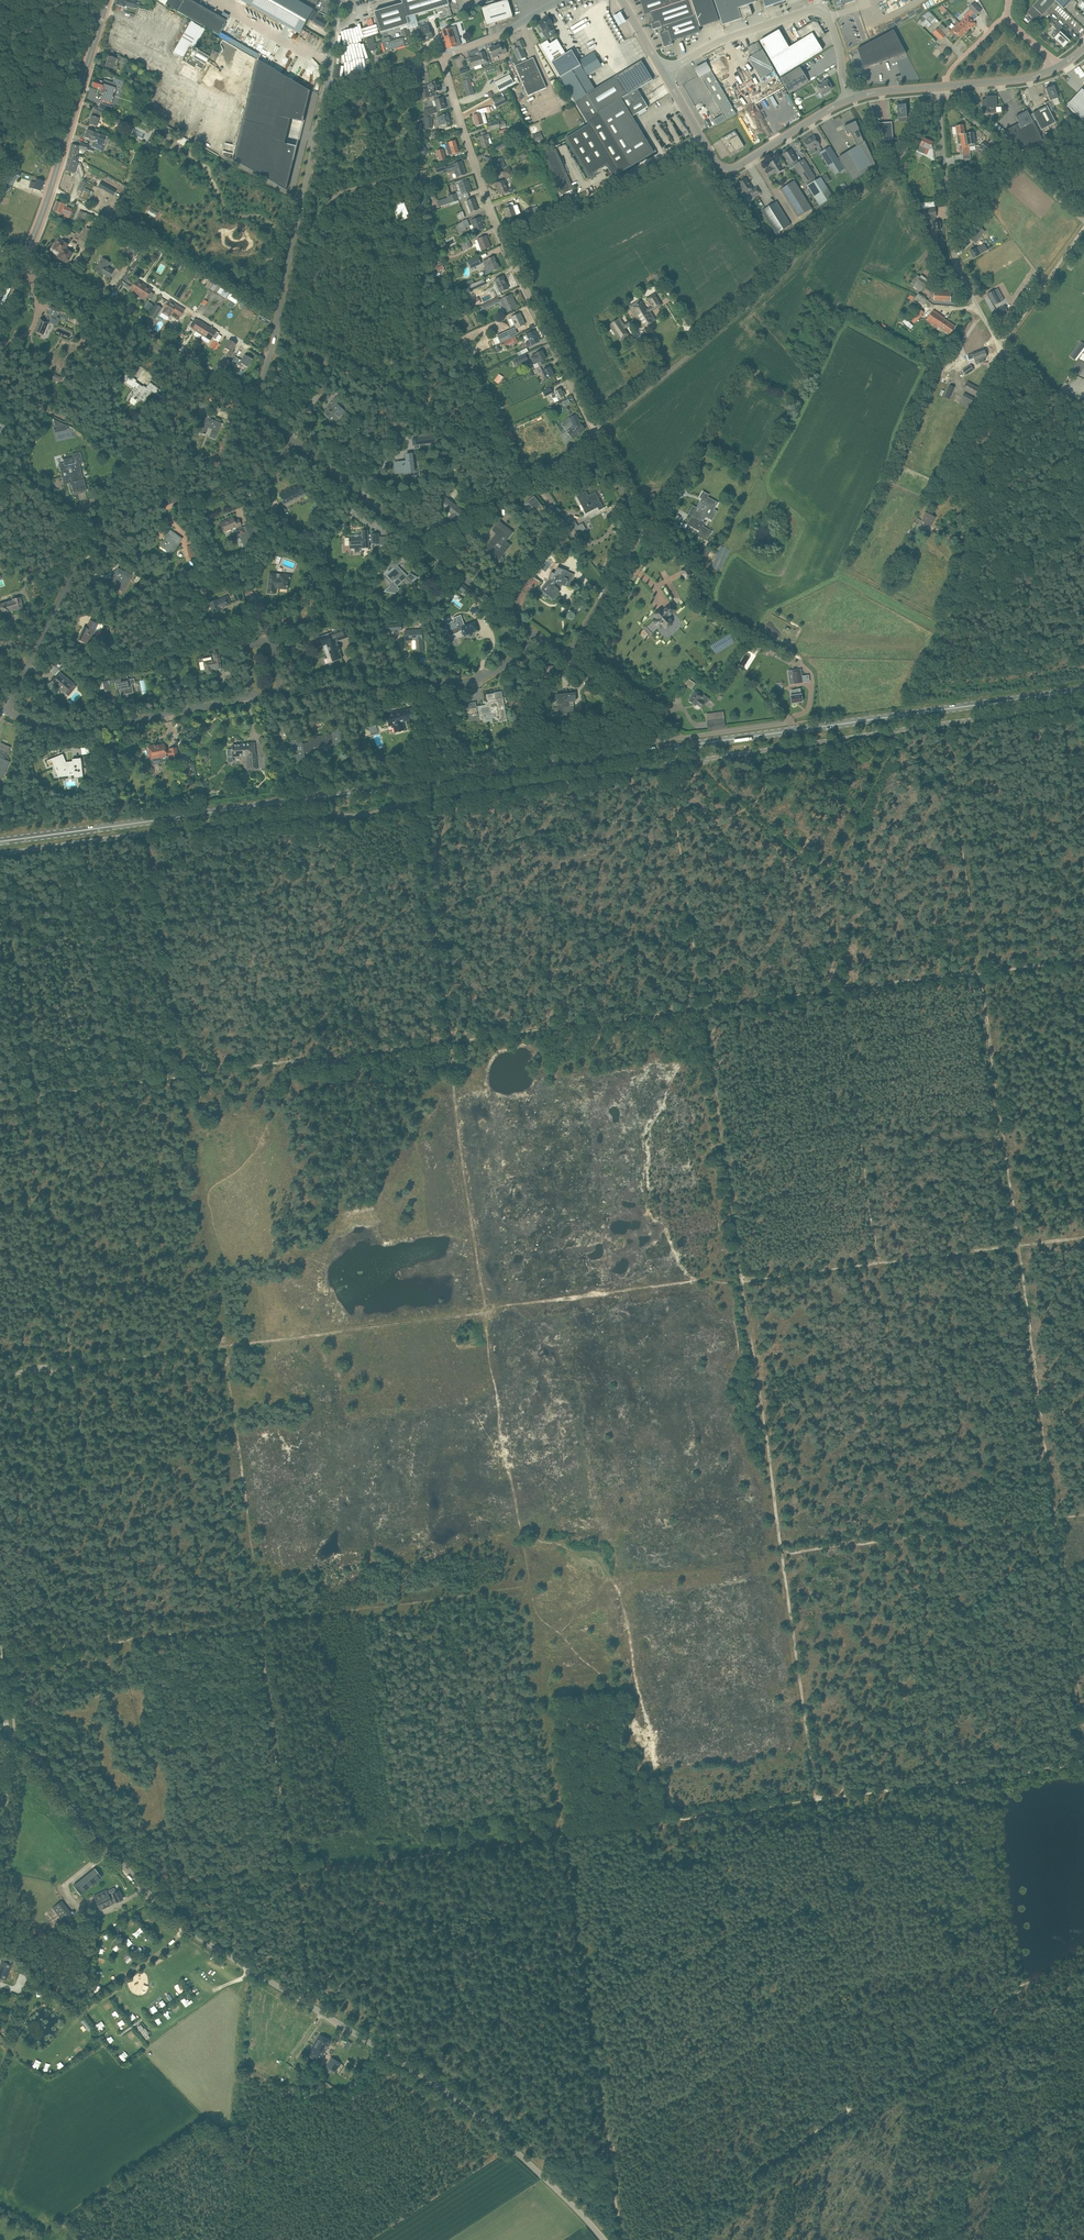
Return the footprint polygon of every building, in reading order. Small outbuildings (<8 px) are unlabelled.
[(140,5),(123,0),(117,0),(116,5),(125,7),(125,5),(136,9),(137,6),(139,6),(140,5)] [(196,22),(218,35),(226,20),(191,0),(158,0),(196,22)] [(300,34),(314,9),(297,0),(241,0),(300,34)] [(374,12),(380,29),(381,33),(409,24),(407,18),(449,5),(448,0),(401,0),(403,4),(375,12),(374,12)] [(508,0),(507,0),(482,7),(485,21),(483,21),(485,28),(496,25),(495,23),(513,18),(508,0)] [(645,14),(650,12),(686,0),(640,0),(645,14)] [(650,12),(654,23),(651,24),(653,30),(661,27),(695,16),(689,0),(686,0),(650,12)] [(755,0),(714,0),(723,25),(741,19),(745,20),(745,21),(747,17),(752,15),(749,4),(756,2),(755,0)] [(1055,1),(1054,0),(1039,0),(1027,12),(1036,22),(1040,17),(1041,15),(1042,15),(1055,1)] [(1055,1),(1063,9),(1072,0),(1054,0),(1055,1)] [(969,8),(976,15),(982,10),(974,2),(969,8)] [(318,13),(314,10),(309,19),(313,22),(318,13)] [(917,21),(922,27),(926,23),(931,29),(933,27),(931,24),(936,20),(928,11),(917,21)] [(621,26),(629,21),(623,12),(615,16),(621,26)] [(323,16),(318,14),(313,21),(324,27),(327,22),(321,18),(323,16)] [(965,18),(959,23),(967,31),(973,25),(975,23),(969,17),(968,15),(965,18)] [(548,16),(545,18),(543,19),(543,20),(538,23),(543,31),(545,30),(548,34),(555,30),(552,26),(557,23),(553,16),(550,18),(548,16)] [(583,16),(569,23),(576,38),(591,31),(583,16)] [(695,16),(661,27),(663,32),(660,33),(664,47),(673,44),(672,41),(700,32),(695,16)] [(1056,21),(1050,16),(1047,19),(1052,24),(1056,21)] [(220,38),(201,27),(191,21),(173,53),(182,58),(181,60),(194,68),(196,66),(202,70),(209,57),(214,60),(218,53),(213,50),(220,38)] [(760,41),(763,46),(780,76),(822,50),(816,39),(825,34),(818,22),(813,21),(797,31),(802,39),(789,48),(779,30),(760,41)] [(951,23),(949,25),(950,26),(949,26),(952,29),(950,30),(949,32),(952,34),(954,32),(960,38),(967,31),(959,23),(959,22),(954,26),(951,23)] [(1061,44),(1064,47),(1070,41),(1065,37),(1066,36),(1064,35),(1061,33),(1065,30),(1057,22),(1053,26),(1056,29),(1054,31),(1058,34),(1054,38),(1057,41),(1057,42),(1060,45),(1061,44)] [(431,32),(428,25),(419,28),(421,35),(420,36),(421,41),(433,37),(432,32),(431,32)] [(417,33),(416,26),(409,28),(410,35),(417,33)] [(938,28),(933,33),(940,40),(949,32),(950,30),(947,27),(945,29),(942,32),(938,28)] [(409,34),(408,28),(401,30),(403,36),(409,34)] [(451,28),(442,31),(444,35),(447,47),(448,49),(457,46),(456,44),(460,43),(456,32),(453,33),(451,28)] [(111,39),(142,48),(144,40),(114,30),(111,39)] [(894,30),(857,49),(864,68),(906,54),(894,30)] [(408,36),(403,38),(391,41),(389,37),(383,39),(382,42),(385,52),(405,46),(405,47),(409,46),(410,44),(408,36)] [(623,45),(633,63),(647,55),(637,37),(623,45)] [(260,53),(231,38),(229,42),(258,57),(260,53)] [(375,44),(373,38),(366,40),(368,46),(375,44)] [(523,49),(526,47),(522,39),(516,42),(517,44),(516,44),(512,46),(514,49),(513,50),(518,61),(526,58),(526,57),(523,49)] [(596,39),(583,46),(587,53),(600,45),(596,39)] [(547,41),(541,45),(575,101),(586,93),(572,70),(581,65),(572,50),(566,54),(557,40),(550,44),(547,41)] [(748,58),(761,79),(775,71),(758,42),(753,45),(752,44),(747,47),(752,56),(748,58)] [(489,48),(491,53),(493,58),(504,54),(508,53),(507,50),(505,45),(501,46),(500,44),(494,47),(494,46),(489,48)] [(108,56),(105,67),(112,69),(114,64),(117,65),(118,62),(120,56),(111,50),(109,56),(108,56)] [(487,62),(486,57),(484,52),(479,53),(479,56),(470,59),(473,67),(487,62)] [(579,61),(588,75),(602,67),(593,52),(579,61)] [(514,63),(523,84),(528,96),(546,88),(533,58),(527,61),(526,58),(518,61),(514,63)] [(258,60),(244,117),(275,127),(278,116),(287,77),(258,60)] [(589,124),(565,139),(588,176),(607,165),(612,174),(617,171),(618,172),(619,174),(630,167),(649,155),(651,154),(654,152),(632,116),(648,107),(642,97),(637,89),(653,80),(641,61),(615,77),(610,80),(595,89),(587,94),(586,93),(575,101),(587,121),(589,124)] [(736,114),(710,69),(707,64),(703,67),(703,66),(702,66),(701,67),(701,68),(696,71),(700,77),(701,77),(726,120),(736,114)] [(581,65),(572,70),(586,93),(586,94),(587,94),(595,89),(581,65)] [(800,67),(781,79),(790,93),(809,81),(800,67)] [(471,79),(472,79),(472,75),(465,77),(466,80),(463,81),(467,96),(475,94),(471,79)] [(516,81),(514,82),(510,75),(495,82),(500,92),(517,83),(516,81)] [(287,77),(278,116),(290,119),(303,122),(311,91),(287,77)] [(92,83),(92,85),(93,86),(92,87),(101,89),(100,91),(103,92),(100,99),(100,101),(111,105),(115,95),(114,95),(116,88),(123,90),(125,82),(114,78),(113,82),(104,80),(103,82),(100,81),(95,79),(94,82),(92,83)] [(830,82),(828,82),(827,80),(817,87),(822,95),(832,89),(832,87),(832,85),(831,84),(830,82)] [(428,98),(439,95),(438,91),(441,90),(438,81),(430,83),(431,84),(429,84),(431,89),(428,89),(422,89),(423,98),(428,98)] [(1047,88),(1045,89),(1049,101),(1044,103),(1045,103),(1047,106),(1048,109),(1055,106),(1052,100),(1058,98),(1053,86),(1051,87),(1051,86),(1047,87),(1047,88)] [(1067,105),(1082,119),(1083,121),(1083,91),(1082,89),(1080,90),(1081,91),(1079,93),(1078,93),(1077,94),(1075,96),(1074,98),(1072,100),(1070,101),(1070,102),(1069,104),(1068,103),(1067,105)] [(496,107),(507,102),(504,95),(508,93),(507,91),(501,93),(502,95),(498,96),(499,98),(493,101),(496,107)] [(986,99),(982,100),(983,113),(988,113),(987,111),(996,111),(996,107),(997,107),(996,96),(995,96),(995,95),(991,96),(991,97),(986,97),(986,99)] [(443,98),(438,99),(435,100),(437,106),(424,110),(424,116),(439,112),(438,111),(446,108),(444,103),(444,102),(443,98)] [(109,114),(112,107),(100,103),(99,109),(104,111),(109,114)] [(908,121),(911,116),(907,117),(906,104),(902,104),(902,103),(898,104),(898,105),(897,105),(898,118),(904,117),(904,121),(908,121)] [(1047,106),(1032,113),(1041,130),(1056,122),(1048,109),(1047,106)] [(102,115),(104,112),(95,107),(93,110),(95,112),(94,117),(91,116),(89,124),(96,126),(100,114),(102,115)] [(478,114),(473,115),(476,126),(487,123),(484,113),(487,112),(487,113),(491,112),(489,107),(477,110),(478,114)] [(644,117),(648,124),(662,115),(658,108),(644,117)] [(1043,141),(1027,110),(1016,116),(1019,123),(1005,131),(1006,132),(1004,133),(1025,151),(1043,141)] [(224,112),(220,133),(229,135),(228,142),(237,143),(242,116),(224,112)] [(447,123),(450,122),(448,114),(441,116),(437,117),(439,126),(442,125),(442,126),(444,127),(446,126),(447,125),(447,123)] [(111,121),(121,127),(124,123),(113,117),(111,121)] [(244,117),(233,160),(254,172),(263,177),(263,176),(272,140),(275,127),(244,117)] [(498,120),(488,123),(490,131),(506,126),(505,121),(499,123),(498,120)] [(856,121),(847,125),(844,127),(847,135),(851,133),(857,146),(838,157),(840,160),(845,168),(853,181),(876,166),(865,141),(864,142),(858,129),(859,129),(856,121)] [(876,124),(890,154),(899,139),(899,138),(893,139),(892,122),(876,123),(876,124)] [(969,147),(969,145),(969,144),(966,144),(965,133),(963,125),(955,126),(957,135),(960,134),(963,155),(970,154),(969,147)] [(161,131),(156,128),(152,136),(151,135),(147,141),(152,143),(154,144),(156,139),(160,132),(161,131)] [(87,130),(85,137),(91,139),(91,140),(93,141),(91,147),(94,148),(100,151),(105,137),(94,132),(87,130)] [(735,131),(721,139),(730,153),(735,150),(736,151),(744,146),(735,131)] [(489,134),(486,135),(485,132),(481,133),(482,136),(480,137),(483,148),(490,146),(489,144),(493,143),(489,134)] [(541,132),(533,135),(536,142),(544,138),(541,132)] [(968,133),(965,133),(966,144),(969,144),(969,145),(969,147),(976,146),(974,132),(969,133),(969,132),(968,132),(968,133)] [(814,135),(804,142),(809,151),(820,145),(814,135)] [(930,149),(933,142),(923,138),(918,151),(927,155),(926,156),(931,158),(932,160),(935,159),(933,149),(930,149)] [(263,176),(263,177),(287,190),(287,189),(297,146),(285,143),(272,140),(263,176)] [(455,140),(446,143),(447,147),(447,148),(448,151),(449,155),(453,154),(454,154),(459,153),(457,145),(455,140)] [(990,146),(984,141),(981,145),(981,146),(979,148),(983,151),(985,149),(987,151),(990,146)] [(72,144),(70,153),(77,155),(78,155),(79,149),(93,153),(94,148),(88,146),(88,145),(80,143),(79,146),(72,144)] [(845,168),(840,160),(839,161),(830,146),(820,152),(829,167),(831,166),(836,174),(845,168)] [(446,159),(443,149),(436,151),(439,161),(446,159)] [(556,149),(543,154),(561,195),(574,189),(556,149)] [(791,150),(784,154),(790,164),(793,162),(795,165),(798,163),(796,160),(797,160),(791,150)] [(68,160),(78,162),(79,157),(77,156),(77,155),(70,153),(68,160)] [(492,157),(487,159),(489,164),(492,173),(506,168),(502,158),(496,160),(495,158),(492,159),(492,157)] [(776,159),(769,163),(771,167),(765,171),(769,177),(775,173),(776,174),(784,169),(781,164),(780,165),(776,159)] [(795,165),(794,165),(807,186),(817,180),(815,177),(804,159),(798,163),(795,165)] [(75,173),(78,162),(68,160),(65,170),(75,173)] [(462,161),(457,163),(453,164),(446,167),(447,169),(448,172),(455,170),(457,177),(466,174),(462,161)] [(435,167),(437,172),(447,169),(446,167),(445,164),(435,167)] [(510,168),(503,172),(506,179),(513,175),(510,168)] [(13,169),(4,187),(10,190),(17,177),(20,173),(13,169)] [(822,176),(826,183),(830,180),(826,173),(822,176)] [(807,186),(820,206),(833,197),(821,177),(817,180),(807,186)] [(749,184),(745,178),(739,182),(741,186),(737,188),(742,195),(744,194),(744,192),(750,188),(751,190),(749,191),(753,197),(761,193),(757,186),(753,189),(750,183),(749,184)] [(31,181),(29,187),(41,191),(44,181),(36,179),(35,182),(31,181)] [(456,184),(458,191),(456,192),(456,193),(447,196),(447,198),(450,204),(459,200),(458,196),(472,192),(468,180),(467,181),(466,179),(458,181),(459,183),(456,184)] [(509,192),(505,180),(496,183),(500,195),(509,192)] [(92,191),(84,187),(86,182),(82,181),(78,190),(82,192),(83,190),(91,194),(92,191)] [(780,189),(798,217),(812,209),(794,181),(780,189)] [(101,182),(99,187),(114,195),(116,190),(101,182)] [(439,207),(450,204),(447,198),(437,201),(439,207)] [(474,198),(469,200),(467,201),(471,212),(478,210),(474,198)] [(53,211),(58,213),(61,214),(62,213),(70,216),(72,209),(64,206),(65,205),(56,201),(53,211)] [(791,225),(779,206),(776,201),(762,210),(776,234),(791,225)] [(513,202),(511,202),(506,204),(508,208),(505,209),(508,218),(515,215),(513,209),(516,209),(513,202)] [(923,218),(928,218),(929,231),(941,230),(940,222),(936,223),(935,217),(936,217),(935,207),(929,208),(922,209),(923,218)] [(536,218),(532,209),(525,212),(529,221),(536,218)] [(458,220),(465,217),(463,211),(456,213),(458,220)] [(90,215),(84,213),(82,219),(88,221),(90,215)] [(480,217),(475,219),(471,220),(476,232),(484,228),(480,217)] [(462,221),(463,222),(455,225),(459,233),(466,230),(465,228),(470,225),(467,219),(462,221)] [(985,231),(978,227),(969,239),(976,243),(985,231)] [(88,228),(83,236),(83,238),(89,241),(93,231),(88,228)] [(486,236),(481,238),(478,239),(482,250),(491,247),(486,236)] [(58,239),(56,242),(54,241),(50,249),(59,254),(58,257),(67,263),(69,259),(71,261),(77,249),(75,248),(72,246),(70,249),(67,247),(68,244),(58,239)] [(469,240),(460,244),(463,250),(466,249),(472,247),(469,240)] [(437,253),(447,248),(444,241),(438,244),(434,246),(437,253)] [(984,243),(979,246),(970,251),(973,258),(979,255),(988,250),(984,243)] [(131,253),(134,248),(129,245),(126,250),(131,253)] [(139,251),(137,250),(135,252),(133,255),(131,259),(129,258),(125,265),(129,267),(133,260),(135,256),(136,257),(137,254),(137,253),(139,251)] [(482,264),(478,257),(468,262),(472,271),(476,269),(475,267),(482,264)] [(494,257),(483,262),(486,268),(483,269),(486,274),(499,268),(497,263),(497,264),(494,257)] [(100,262),(98,265),(96,270),(102,274),(103,273),(109,277),(113,271),(107,267),(109,263),(102,258),(100,262)] [(186,265),(181,262),(177,268),(183,271),(186,265)] [(441,263),(436,266),(438,271),(444,269),(441,263)] [(653,275),(653,276),(658,285),(665,281),(660,271),(653,275)] [(127,273),(122,280),(122,279),(116,287),(120,290),(123,285),(129,289),(133,282),(127,279),(130,275),(127,273)] [(928,280),(921,275),(920,277),(917,274),(913,280),(916,282),(913,286),(920,291),(928,280)] [(506,283),(503,276),(495,280),(500,292),(508,289),(506,285),(505,285),(505,284),(506,283)] [(201,277),(193,291),(202,297),(211,283),(201,277)] [(483,279),(469,286),(471,291),(486,284),(483,279)] [(138,294),(143,286),(139,283),(140,282),(136,280),(132,288),(131,289),(138,294)] [(148,289),(143,286),(138,294),(146,299),(147,297),(151,300),(154,294),(151,292),(152,290),(149,288),(148,289)] [(931,293),(931,298),(934,298),(942,299),(942,301),(951,301),(951,292),(934,290),(934,293),(931,293)] [(991,293),(987,295),(993,305),(998,303),(999,302),(1003,300),(1001,297),(998,298),(994,291),(991,292),(990,292),(991,293)] [(1020,293),(1017,297),(1023,301),(1024,302),(1029,294),(1025,291),(1022,295),(1020,293)] [(230,293),(227,298),(229,299),(229,300),(235,304),(236,303),(239,299),(230,293)] [(635,318),(637,320),(638,322),(641,320),(645,326),(656,320),(650,311),(654,309),(662,304),(655,293),(647,298),(652,306),(647,310),(641,301),(630,308),(636,317),(635,318)] [(928,300),(918,293),(915,298),(924,305),(928,300)] [(512,294),(507,297),(500,300),(506,312),(517,307),(512,294)] [(478,297),(471,301),(474,307),(481,303),(478,297)] [(484,309),(500,301),(498,297),(482,304),(484,309)] [(1013,304),(1019,308),(1023,301),(1017,297),(1013,304)] [(460,311),(471,305),(468,299),(457,304),(460,311)] [(441,303),(449,320),(455,317),(450,307),(448,303),(448,304),(446,300),(442,303),(441,303)] [(153,305),(148,302),(144,310),(148,312),(153,305)] [(171,315),(176,306),(177,305),(175,304),(174,305),(168,302),(161,313),(169,317),(170,315),(171,315)] [(156,304),(149,315),(155,319),(162,308),(156,304)] [(1007,304),(1006,305),(1002,307),(996,310),(999,316),(1008,311),(1007,309),(1009,308),(1007,304)] [(40,318),(35,331),(43,335),(43,334),(48,323),(48,322),(48,321),(49,318),(56,321),(57,317),(59,318),(67,321),(69,316),(59,313),(60,310),(50,306),(46,316),(47,317),(45,320),(40,318)] [(183,311),(176,306),(171,315),(178,320),(184,310),(183,311)] [(910,320),(915,324),(924,312),(919,309),(910,320)] [(933,310),(926,320),(938,328),(939,326),(942,329),(950,334),(955,326),(944,319),(945,317),(933,310)] [(270,317),(260,311),(257,317),(267,323),(270,317)] [(517,328),(525,324),(520,313),(512,317),(517,328)] [(618,319),(609,325),(620,341),(628,335),(624,328),(626,327),(626,328),(632,325),(630,321),(625,324),(620,317),(618,319)] [(203,335),(208,327),(195,318),(189,327),(203,335)] [(905,318),(902,321),(910,329),(913,326),(905,318)] [(208,327),(203,335),(210,340),(212,338),(215,339),(219,333),(208,327)] [(508,331),(497,336),(498,337),(500,342),(511,337),(508,331)] [(534,331),(529,333),(527,334),(530,340),(525,343),(528,347),(539,341),(534,331)] [(518,342),(515,336),(511,338),(503,342),(504,343),(505,345),(506,346),(514,343),(515,344),(518,342)] [(236,344),(229,340),(224,348),(229,350),(227,354),(231,357),(234,352),(232,351),(236,344)] [(1081,341),(1070,356),(1075,359),(1083,347),(1083,343),(1081,341)] [(468,345),(463,347),(468,357),(473,355),(471,351),(468,345)] [(987,357),(984,349),(972,354),(976,364),(985,361),(984,358),(987,357)] [(958,352),(955,350),(946,360),(949,362),(958,352)] [(304,355),(319,361),(320,358),(314,355),(315,353),(309,351),(309,353),(305,351),(304,355)] [(531,356),(535,364),(538,363),(540,366),(545,364),(543,360),(546,359),(542,351),(531,356)] [(330,356),(329,356),(322,352),(320,358),(322,359),(319,364),(328,369),(329,366),(326,365),(330,356)] [(1070,372),(1078,377),(1083,367),(1083,353),(1083,354),(1083,353),(1079,359),(1070,372)] [(526,354),(514,359),(517,366),(529,361),(526,354)] [(252,360),(245,355),(240,362),(237,360),(235,363),(241,367),(240,368),(245,371),(252,360)] [(222,367),(226,369),(230,361),(226,359),(222,367)] [(970,364),(962,370),(966,375),(974,370),(970,364)] [(550,367),(545,370),(543,371),(540,366),(534,369),(538,376),(544,374),(546,379),(554,375),(550,367)] [(61,382),(63,378),(54,373),(52,378),(61,382)] [(481,374),(476,376),(479,385),(485,382),(481,374)] [(238,377),(234,375),(230,382),(238,387),(241,383),(236,380),(238,377)] [(136,380),(131,376),(126,382),(137,390),(131,397),(129,401),(134,405),(139,398),(143,401),(151,389),(153,391),(161,397),(164,393),(150,383),(145,389),(135,381),(136,380)] [(964,388),(977,395),(980,389),(967,382),(964,388)] [(74,396),(80,390),(74,384),(69,390),(74,396)] [(949,399),(955,387),(949,385),(944,397),(949,399)] [(551,388),(543,392),(545,397),(553,393),(551,388)] [(552,394),(551,395),(553,398),(557,396),(558,399),(559,398),(564,396),(565,395),(563,391),(562,392),(561,389),(556,391),(555,392),(555,393),(552,394)] [(329,396),(323,390),(318,395),(321,397),(320,398),(324,402),(329,396)] [(974,398),(964,393),(959,402),(969,408),(974,398)] [(328,409),(324,413),(334,423),(338,419),(346,411),(337,403),(339,401),(335,398),(332,401),(333,402),(327,408),(328,409)] [(205,414),(206,414),(199,432),(205,434),(207,427),(212,429),(211,433),(209,437),(215,439),(221,423),(213,420),(213,421),(210,419),(213,412),(206,410),(205,414)] [(567,431),(562,434),(566,441),(572,437),(573,438),(576,436),(585,429),(580,423),(576,415),(569,418),(570,421),(563,427),(567,431)] [(53,419),(55,427),(53,427),(54,433),(63,431),(63,429),(67,428),(67,426),(53,419)] [(510,429),(503,433),(508,443),(515,440),(510,429)] [(428,436),(419,437),(420,445),(435,443),(434,436),(428,436)] [(64,466),(60,467),(63,480),(69,479),(69,483),(70,485),(71,485),(73,493),(87,490),(84,479),(83,479),(79,464),(79,462),(82,462),(80,453),(73,455),(73,457),(63,460),(64,463),(64,466)] [(407,461),(395,463),(396,472),(408,470),(408,472),(414,471),(413,454),(406,455),(407,461)] [(897,463),(893,473),(898,474),(902,465),(897,463)] [(550,479),(545,483),(548,487),(553,484),(550,479)] [(291,500),(300,495),(305,493),(301,483),(296,485),(297,487),(291,490),(291,491),(288,492),(287,490),(280,494),(285,503),(291,500)] [(586,491),(577,496),(586,514),(592,511),(590,508),(596,505),(598,507),(599,510),(604,508),(595,492),(588,495),(586,491)] [(693,506),(689,513),(692,515),(693,516),(695,517),(690,526),(699,530),(700,531),(698,536),(707,541),(712,531),(703,526),(705,522),(704,521),(701,520),(704,515),(709,517),(714,509),(718,502),(708,497),(709,495),(703,491),(699,497),(702,499),(697,508),(693,506)] [(545,508),(534,496),(527,502),(537,514),(545,508)] [(446,498),(444,500),(440,505),(452,514),(449,517),(454,521),(456,519),(461,523),(466,518),(462,515),(464,513),(446,498)] [(284,512),(280,504),(270,510),(274,518),(281,515),(280,514),(284,512)] [(557,512),(553,516),(560,524),(563,528),(566,525),(563,522),(564,521),(557,512)] [(926,512),(922,520),(922,521),(925,522),(923,525),(926,526),(927,523),(931,525),(935,517),(926,512)] [(240,536),(240,537),(239,537),(244,547),(251,544),(250,542),(258,539),(251,523),(244,526),(245,527),(244,528),(244,527),(242,527),(241,526),(240,523),(238,520),(234,521),(233,518),(225,522),(224,521),(219,523),(223,532),(236,526),(237,528),(237,527),(238,529),(237,529),(240,536)] [(918,518),(912,530),(916,532),(922,521),(922,520),(918,518)] [(586,529),(583,523),(578,525),(575,519),(570,522),(573,528),(577,534),(586,529)] [(511,545),(506,541),(514,532),(500,521),(492,530),(496,534),(485,548),(495,556),(495,557),(496,558),(496,557),(500,560),(511,545)] [(160,546),(171,554),(183,539),(170,530),(164,537),(166,538),(160,546)] [(350,537),(349,537),(349,538),(350,543),(350,546),(350,549),(354,548),(356,548),(357,548),(358,548),(359,548),(360,548),(363,548),(369,547),(368,542),(372,541),(372,544),(375,544),(380,543),(380,537),(380,533),(371,534),(368,534),(368,530),(362,531),(362,534),(363,537),(350,537)] [(195,556),(192,545),(186,547),(189,558),(195,556)] [(400,557),(384,573),(394,583),(393,584),(397,588),(406,579),(411,584),(412,582),(417,579),(416,579),(419,577),(410,573),(408,575),(398,565),(403,560),(404,558),(401,556),(400,557)] [(686,579),(693,575),(688,565),(681,569),(686,579)] [(574,574),(569,572),(558,567),(555,574),(551,572),(548,578),(550,579),(543,589),(554,598),(559,591),(558,589),(558,588),(557,587),(560,583),(569,587),(574,574)] [(113,581),(111,586),(116,588),(120,590),(123,592),(125,588),(131,575),(122,571),(118,568),(114,577),(116,578),(115,581),(113,581)] [(192,569),(184,571),(186,578),(194,576),(192,569)] [(249,575),(246,569),(237,573),(239,579),(249,575)] [(233,572),(225,575),(227,581),(235,577),(233,572)] [(271,572),(271,575),(269,588),(268,588),(268,593),(275,594),(276,586),(279,586),(279,588),(287,589),(288,581),(291,581),(291,574),(271,572)] [(198,593),(205,590),(202,581),(194,584),(198,593)] [(461,582),(457,587),(465,594),(469,589),(461,582)] [(236,602),(242,599),(239,590),(232,593),(236,602)] [(252,603),(257,598),(250,590),(245,594),(246,596),(245,596),(252,603)] [(434,601),(430,598),(425,605),(426,611),(432,610),(441,598),(437,596),(434,601)] [(15,598),(12,599),(12,600),(0,604),(0,610),(1,614),(10,612),(10,611),(15,610),(23,608),(21,597),(15,598)] [(230,604),(228,599),(228,597),(217,601),(216,600),(209,603),(213,613),(221,610),(220,608),(230,604)] [(661,609),(654,615),(657,618),(653,621),(659,628),(663,624),(666,628),(673,622),(668,616),(675,610),(670,604),(663,611),(661,609)] [(461,615),(456,617),(453,618),(454,620),(445,624),(450,637),(463,632),(464,636),(478,630),(477,628),(475,623),(474,622),(465,626),(461,615)] [(97,624),(95,623),(90,620),(86,628),(84,627),(78,639),(88,643),(97,624)] [(401,623),(387,624),(384,624),(384,632),(402,630),(401,623)] [(325,664),(342,658),(339,650),(340,649),(339,645),(338,646),(336,641),(348,637),(345,628),(332,632),(333,633),(317,638),(320,646),(325,644),(328,652),(330,651),(330,653),(329,653),(330,654),(331,656),(323,659),(325,664)] [(414,631),(405,631),(406,640),(413,640),(413,649),(417,649),(417,652),(423,652),(422,640),(422,630),(414,631)] [(709,644),(715,654),(735,642),(729,633),(709,644)] [(754,640),(748,650),(755,655),(762,645),(754,640)] [(206,669),(207,674),(212,673),(211,668),(216,667),(216,669),(221,668),(219,654),(213,655),(214,660),(210,660),(210,657),(200,659),(202,670),(206,669)] [(65,664),(59,659),(54,665),(60,670),(65,664)] [(553,666),(545,667),(546,677),(554,676),(553,666)] [(792,670),(794,684),(803,682),(801,669),(792,670)] [(60,672),(55,678),(60,682),(57,686),(58,687),(56,689),(57,690),(59,688),(65,693),(69,696),(76,686),(73,684),(73,683),(60,672)] [(120,678),(103,681),(105,692),(111,691),(109,684),(115,683),(116,690),(119,689),(120,695),(130,693),(127,680),(121,681),(120,678)] [(685,684),(691,688),(694,683),(688,679),(685,684)] [(534,680),(529,681),(531,691),(532,690),(533,696),(538,695),(537,690),(536,690),(534,680)] [(800,689),(796,689),(792,690),(791,692),(791,695),(792,703),(802,702),(801,694),(800,689)] [(691,696),(688,700),(693,704),(694,703),(697,705),(701,708),(705,702),(700,699),(702,697),(695,692),(694,691),(690,696),(691,696)] [(476,702),(466,703),(466,709),(467,716),(477,714),(477,711),(479,711),(481,720),(483,719),(484,722),(491,721),(491,718),(491,716),(498,714),(498,717),(499,722),(506,721),(501,692),(494,693),(495,693),(487,695),(488,702),(486,703),(486,705),(486,707),(482,708),(481,706),(477,707),(476,702)] [(575,700),(575,693),(557,695),(558,707),(554,708),(554,715),(575,713),(574,706),(569,707),(568,701),(575,700)] [(412,719),(411,714),(409,709),(394,713),(393,712),(386,714),(389,725),(393,724),(395,732),(405,729),(402,721),(412,719)] [(724,718),(707,721),(708,730),(726,728),(724,718)] [(343,744),(341,734),(340,729),(333,730),(334,735),(329,736),(329,735),(308,739),(308,743),(303,744),(302,738),(290,740),(291,746),(290,746),(291,749),(292,749),(295,764),(306,762),(304,752),(310,751),(314,748),(316,747),(331,744),(330,743),(335,742),(335,745),(343,744)] [(10,747),(1,743),(0,745),(0,778),(1,779),(9,762),(5,760),(10,747)] [(255,755),(255,743),(242,743),(242,746),(232,746),(233,749),(227,749),(228,756),(233,756),(233,757),(247,756),(248,769),(257,769),(256,755),(255,755)] [(154,744),(154,745),(148,746),(151,758),(150,759),(152,765),(163,763),(163,762),(162,760),(170,758),(171,758),(171,757),(178,755),(176,747),(169,749),(169,750),(165,751),(164,744),(159,745),(159,746),(155,746),(155,744),(154,744)] [(83,776),(81,763),(80,758),(72,759),(73,763),(66,764),(62,756),(53,759),(53,758),(52,758),(57,771),(59,775),(68,771),(68,770),(73,769),(74,777),(83,776)] [(188,764),(183,765),(184,772),(194,770),(192,763),(188,764)] [(95,1868),(73,1885),(80,1894),(102,1877),(95,1868)] [(123,1899),(119,1890),(109,1895),(106,1890),(94,1896),(100,1909),(113,1903),(112,1901),(115,1899),(116,1902),(123,1899)] [(52,1908),(61,1920),(71,1913),(61,1901),(52,1908)] [(113,1929),(117,1935),(122,1932),(119,1926),(113,1929)] [(13,1959),(4,1956),(2,1961),(2,1960),(0,1965),(0,1977),(6,1980),(12,1964),(11,1963),(13,1959)] [(84,2019),(81,2021),(88,2031),(91,2029),(84,2019)] [(99,2030),(106,2025),(102,2020),(95,2025),(99,2030)] [(141,2026),(138,2028),(139,2029),(140,2031),(146,2039),(150,2037),(148,2034),(144,2029),(142,2026),(141,2026)] [(310,2052),(308,2055),(319,2062),(321,2058),(329,2046),(332,2041),(320,2034),(317,2038),(309,2051),(310,2052)] [(82,2037),(78,2041),(86,2047),(89,2042),(82,2037)] [(338,2045),(334,2052),(339,2054),(343,2048),(338,2045)] [(344,2059),(336,2054),(330,2063),(338,2068),(344,2059)] [(33,2059),(30,2065),(36,2067),(39,2061),(33,2059)]
